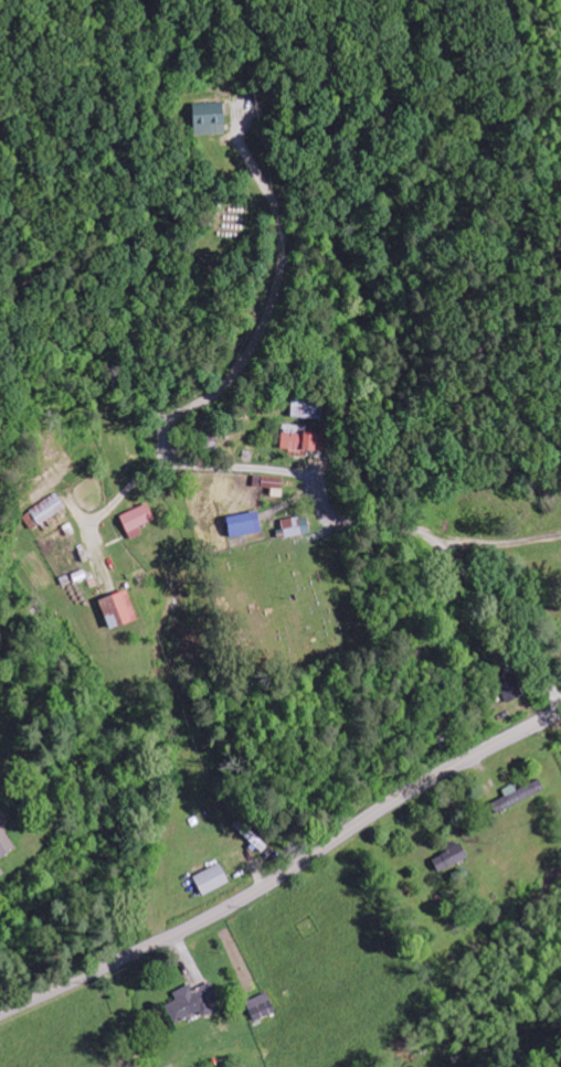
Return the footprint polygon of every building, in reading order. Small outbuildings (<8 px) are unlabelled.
[(194,104),(195,136),(225,135),(224,103),(194,104)] [(303,426),(283,425),(282,450),(324,452),(325,433),(303,432),(303,426)] [(262,488),(261,497),(283,498),(283,479),(254,478),(254,487),(262,488)] [(66,512),(58,496),(22,514),(30,530),(66,512)] [(143,535),(140,528),(156,521),(148,504),(120,517),(131,541),(143,535)] [(262,535),(260,514),(228,517),(230,538),(262,535)] [(284,538),(310,536),(308,518),(282,521),(284,538)] [(99,602),(111,632),(139,621),(127,591),(99,602)] [(523,698),(511,667),(493,674),(505,705),(523,698)] [(491,805),(497,815),(537,793),(532,783),(491,805)] [(17,849),(0,823),(0,860),(17,849)] [(439,873),(469,859),(462,844),(432,857),(439,873)] [(194,876),(203,895),(230,883),(221,863),(194,876)] [(191,984),(173,993),(177,1000),(165,1005),(175,1024),(200,1011),(204,1017),(214,1012),(211,1005),(220,1000),(210,982),(195,990),(191,984)] [(276,1013),(267,993),(246,1002),(254,1022),(276,1013)]
